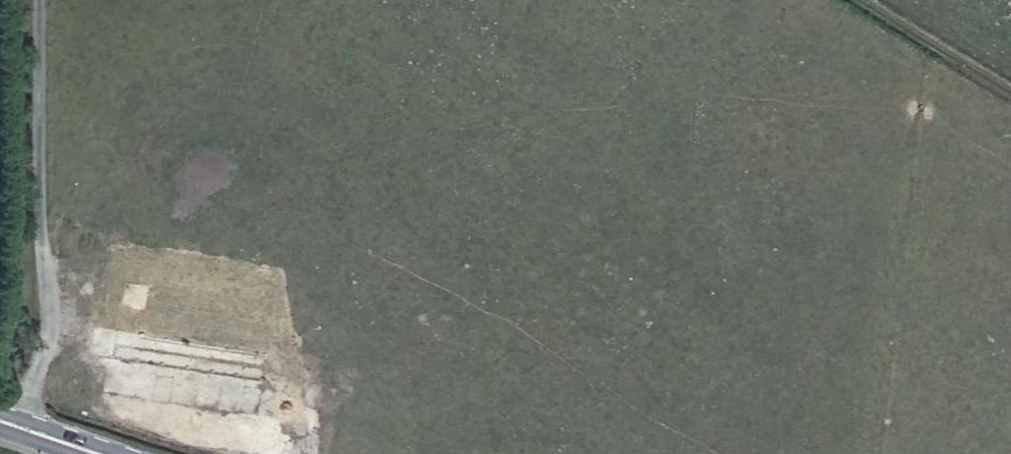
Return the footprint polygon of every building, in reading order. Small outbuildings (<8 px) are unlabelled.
[(265,379),(280,270),(154,252),(149,287),(139,362),(265,379)] [(139,362),(149,287),(123,283),(117,332),(95,329),(92,355),(139,362)]
